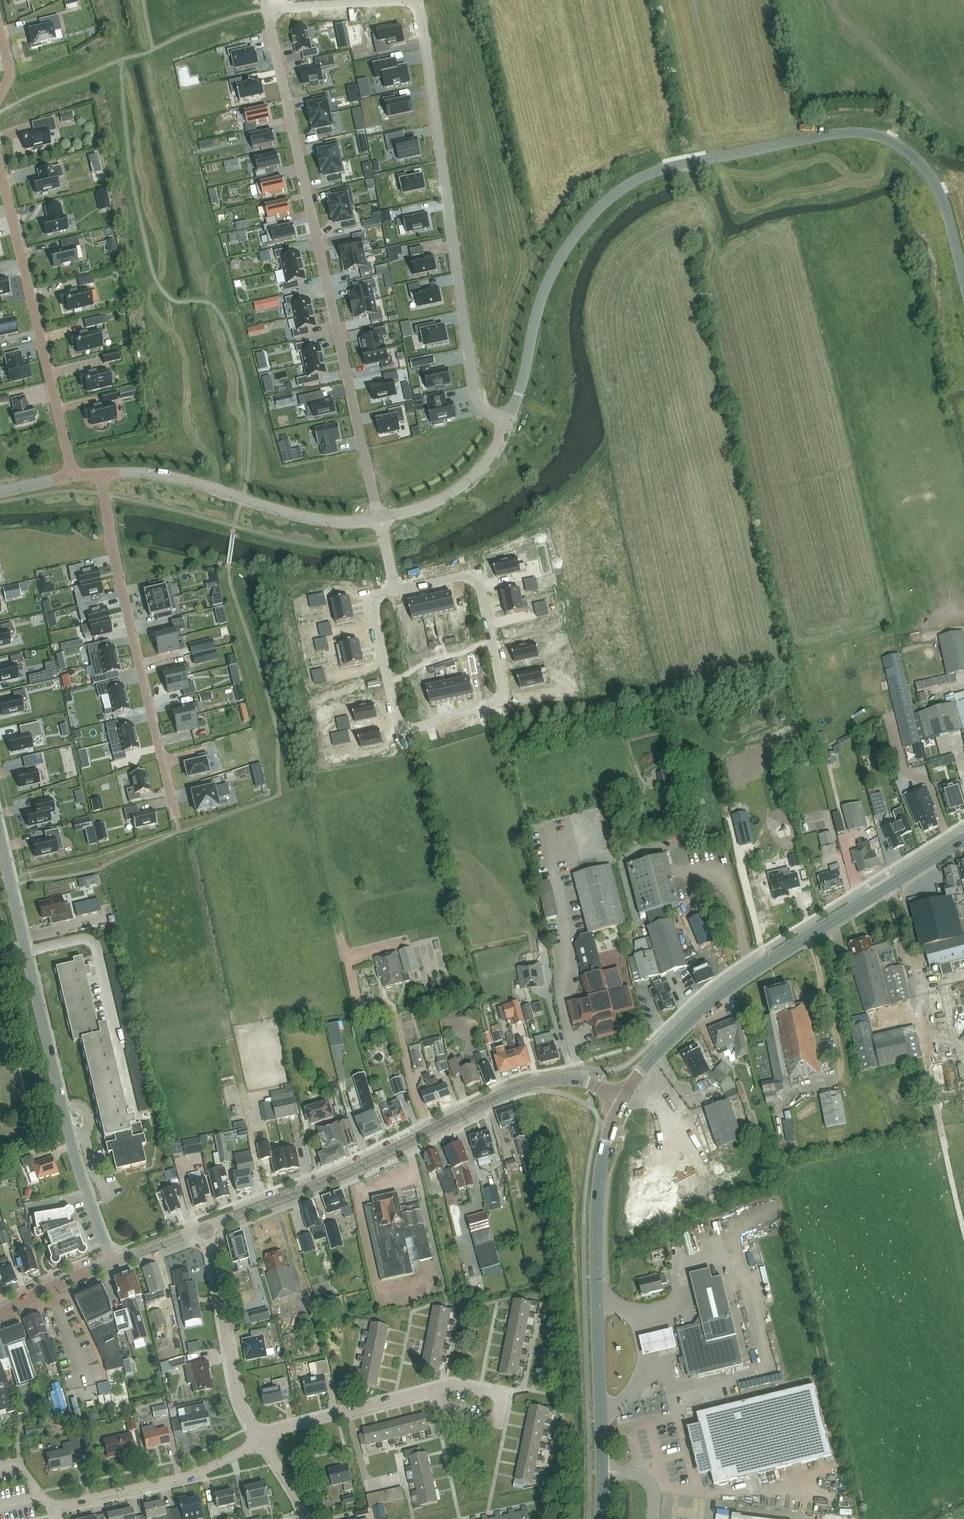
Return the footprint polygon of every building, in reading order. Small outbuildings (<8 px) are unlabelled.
[(64,2),(66,11),(78,8),(77,0),(72,0),(64,2)] [(42,46),(42,44),(55,41),(53,32),(62,30),(59,17),(41,21),(43,29),(30,32),(32,40),(30,41),(32,49),(42,46)] [(379,35),(374,36),(378,55),(392,52),(391,46),(405,43),(402,27),(394,29),(393,25),(377,28),(379,35)] [(307,29),(291,32),(296,54),(302,53),(304,60),(318,57),(317,49),(312,50),(307,29)] [(248,46),(228,51),(229,58),(233,57),(236,70),(259,65),(257,56),(255,56),(254,51),(249,52),(248,46)] [(387,61),(373,64),(376,79),(383,78),(386,88),(410,83),(406,66),(389,70),(387,61)] [(180,88),(221,77),(218,65),(177,76),(180,88)] [(319,83),(318,81),(323,80),(320,67),(300,71),(303,85),(311,83),(311,85),(319,83)] [(243,79),(231,82),(234,94),(239,93),(242,102),(267,97),(263,82),(256,84),(255,83),(247,85),(248,86),(244,86),(243,79)] [(311,112),(309,112),(311,118),(332,114),(330,101),(325,102),(324,96),(312,98),(314,104),(309,105),(311,112)] [(387,105),(390,119),(413,114),(410,100),(397,103),(395,97),(383,99),(384,106),(387,105)] [(248,124),(245,124),(246,131),(257,129),(256,123),(271,119),(268,107),(245,112),(248,124)] [(61,124),(73,121),(71,111),(59,114),(61,124)] [(332,114),(311,118),(312,125),(314,124),(315,131),(319,130),(321,136),(332,133),(331,128),(335,127),(332,114)] [(56,130),(54,119),(33,124),(35,132),(23,135),(27,151),(35,149),(36,152),(44,150),(43,147),(51,145),(48,132),(56,130)] [(257,129),(246,131),(248,138),(251,138),(253,149),(276,144),(273,132),(259,135),(257,129)] [(405,132),(386,136),(390,152),(398,150),(400,160),(421,155),(418,141),(410,143),(410,140),(407,140),(405,132)] [(321,158),(319,159),(321,165),(343,160),(340,147),(335,148),(334,142),(322,145),(324,151),(319,152),(321,158)] [(258,171),(255,172),(257,179),(268,176),(266,170),(281,167),(278,154),(255,159),(258,171)] [(343,160),(321,165),(322,171),(324,171),(325,177),(329,176),(331,182),(342,180),(341,174),(345,173),(343,160)] [(64,179),(61,167),(47,170),(49,177),(33,180),(37,195),(42,194),(42,196),(49,194),(49,192),(59,190),(57,180),(64,179)] [(404,195),(425,190),(422,177),(408,180),(407,174),(397,176),(399,185),(402,184),(404,195)] [(268,176),(257,179),(258,186),(261,185),(264,197),(287,192),(284,179),(269,182),(268,176)] [(331,205),(330,205),(331,211),(353,206),(350,193),(346,194),(344,189),(333,191),(334,197),(330,198),(331,205)] [(269,218),(266,219),(267,226),(278,224),(277,217),(291,214),(289,202),(266,207),(269,218)] [(43,221),(46,236),(68,231),(64,216),(63,216),(60,205),(45,209),(46,209),(49,220),(43,221)] [(353,206),(331,211),(332,217),(334,217),(335,224),(340,223),(341,229),(353,226),(351,220),(356,219),(353,206)] [(404,220),(398,221),(399,227),(405,226),(407,234),(431,228),(428,214),(404,219),(404,220)] [(278,224),(267,226),(269,233),(272,232),(274,244),(297,239),(294,227),(280,230),(278,224)] [(364,254),(361,243),(366,242),(364,233),(352,236),(353,242),(339,246),(342,259),(363,254),(364,254)] [(78,261),(75,247),(79,247),(78,239),(84,238),(83,237),(62,242),(64,250),(59,251),(59,252),(51,254),(54,267),(62,265),(63,266),(70,264),(70,263),(78,261)] [(423,246),(411,249),(413,259),(412,260),(415,275),(437,270),(434,255),(426,257),(423,246)] [(291,248),(276,251),(277,259),(281,258),(283,271),(303,266),(300,253),(293,255),(291,248)] [(370,264),(365,265),(363,254),(342,259),(345,272),(359,269),(361,275),(372,273),(370,264)] [(286,283),(282,284),(284,291),(300,288),(298,281),(306,280),(303,266),(283,271),(286,283)] [(94,284),(92,276),(78,279),(79,287),(94,284)] [(9,294),(6,278),(0,280),(0,296),(9,294)] [(372,290),(377,289),(375,280),(363,283),(365,289),(350,293),(351,297),(350,297),(352,306),(374,301),(372,290)] [(411,300),(416,299),(417,307),(441,302),(438,288),(421,292),(419,284),(408,286),(411,300)] [(68,311),(93,306),(89,290),(61,297),(63,306),(67,305),(68,311)] [(301,295),(285,298),(287,306),(291,305),(293,318),(313,314),(310,300),(303,302),(301,295)] [(382,311),(377,312),(374,301),(352,306),(354,315),(355,314),(356,319),(370,316),(372,322),(384,320),(382,311)] [(296,330),(292,331),(294,338),(310,335),(308,328),(316,327),(313,314),(293,318),(296,330)] [(19,333),(15,318),(2,321),(1,316),(0,316),(0,337),(19,333)] [(102,317),(84,321),(86,329),(104,324),(102,317)] [(411,330),(409,323),(401,324),(403,332),(411,330)] [(422,333),(425,347),(447,342),(444,328),(435,330),(433,323),(415,327),(416,335),(422,333)] [(374,337),(360,340),(363,353),(384,348),(381,338),(386,337),(384,327),(372,330),(374,337)] [(103,347),(99,332),(71,338),(73,347),(76,347),(78,353),(103,347)] [(312,342),(296,346),(297,353),(301,352),(304,365),(324,361),(321,348),(313,349),(312,342)] [(363,353),(362,353),(365,366),(380,363),(381,370),(393,367),(391,358),(386,359),(384,348),(363,353)] [(117,352),(102,356),(104,364),(119,360),(117,352)] [(19,354),(7,357),(9,366),(7,367),(10,382),(31,378),(27,362),(21,363),(19,354)] [(432,356),(411,361),(412,369),(434,364),(432,356)] [(307,377),(303,378),(304,386),(320,382),(319,375),(326,374),(324,361),(304,365),(307,377)] [(434,366),(427,368),(428,374),(429,374),(432,388),(440,386),(440,388),(447,386),(447,385),(454,383),(451,369),(435,372),(434,366)] [(82,387),(86,386),(87,392),(112,386),(108,371),(80,377),(82,387)] [(370,386),(374,401),(397,396),(394,382),(399,381),(397,372),(383,375),(385,383),(370,386)] [(134,387),(120,390),(122,398),(136,395),(134,387)] [(101,395),(103,404),(118,400),(116,391),(101,395)] [(0,395),(0,402),(10,399),(8,393),(0,395)] [(292,393),(276,398),(278,407),(295,402),(292,393)] [(316,393),(300,397),(302,406),(305,406),(308,416),(311,418),(336,412),(333,399),(318,402),(316,393)] [(430,409),(427,410),(431,425),(433,425),(434,428),(444,426),(443,423),(456,420),(453,404),(445,406),(444,403),(445,403),(444,395),(428,399),(430,409)] [(15,411),(13,412),(17,426),(35,422),(34,419),(36,418),(38,416),(37,412),(34,410),(32,411),(32,408),(28,408),(25,398),(13,401),(15,411)] [(117,420),(113,404),(85,411),(87,420),(91,419),(92,426),(117,420)] [(390,418),(377,421),(380,435),(400,431),(398,424),(405,422),(402,408),(389,411),(390,418)] [(337,422),(314,427),(317,442),(319,442),(322,453),(336,450),(333,439),(340,437),(337,422)] [(280,442),(284,462),(294,460),(289,440),(280,442)] [(539,564),(549,561),(545,544),(535,546),(539,564)] [(518,558),(494,564),(497,578),(527,571),(525,564),(519,565),(518,558)] [(79,581),(80,586),(99,581),(96,568),(85,571),(83,564),(68,568),(70,576),(72,583),(79,581)] [(536,579),(524,581),(525,587),(537,584),(536,579)] [(99,581),(80,586),(82,594),(75,596),(77,607),(91,604),(90,597),(102,594),(99,581)] [(144,592),(147,604),(173,598),(170,585),(165,587),(164,581),(148,585),(150,590),(144,592)] [(218,581),(206,584),(207,590),(219,587),(218,581)] [(41,594),(55,591),(54,585),(40,588),(41,594)] [(6,596),(18,593),(17,587),(5,590),(6,596)] [(520,590),(502,593),(504,604),(522,601),(522,600),(520,590)] [(452,593),(441,596),(444,613),(455,611),(452,593)] [(324,594),(312,596),(314,602),(325,600),(324,594)] [(441,596),(430,598),(434,616),(444,613),(441,596)] [(176,610),(173,598),(147,604),(150,617),(155,615),(157,620),(172,617),(171,611),(176,610)] [(350,598),(332,602),(334,613),(352,609),(350,598)] [(430,598),(419,600),(423,618),(423,620),(435,618),(434,616),(430,598)] [(522,601),(504,604),(507,615),(529,611),(527,599),(522,600),(522,601)] [(419,600),(408,603),(412,620),(423,618),(419,600)] [(91,604),(77,607),(79,615),(80,615),(81,622),(88,620),(89,625),(108,620),(105,607),(98,609),(97,602),(91,604)] [(352,609),(334,613),(337,624),(354,620),(352,609)] [(542,609),(531,612),(532,618),(544,615),(542,609)] [(153,631),(156,643),(176,638),(176,639),(180,638),(179,631),(185,629),(182,618),(170,621),(172,627),(153,631)] [(108,620),(89,625),(91,633),(84,634),(85,639),(97,637),(112,633),(108,620)] [(0,632),(0,647),(11,644),(9,636),(14,634),(11,623),(0,626),(1,632),(0,632)] [(332,629),(320,632),(321,638),(333,635),(332,629)] [(963,631),(939,636),(947,675),(915,683),(917,692),(957,683),(955,674),(963,672),(963,634),(963,631)] [(333,637),(321,639),(323,645),(334,643),(333,637)] [(177,645),(176,639),(176,638),(156,643),(159,655),(178,650),(180,649),(180,650),(184,649),(183,643),(177,645)] [(199,644),(201,652),(214,649),(212,641),(199,644)] [(359,641),(336,646),(339,657),(361,652),(359,641)] [(72,643),(60,645),(62,651),(73,648),(72,643)] [(89,653),(91,665),(118,659),(115,647),(100,650),(99,643),(87,646),(89,653)] [(536,644),(512,649),(515,663),(539,658),(536,644)] [(214,650),(201,654),(203,661),(216,658),(214,650)] [(361,652),(339,657),(341,668),(364,663),(361,652)] [(556,653),(545,656),(546,662),(558,659),(556,653)] [(921,743),(920,741),(914,715),(900,654),(883,658),(904,747),(921,743)] [(0,668),(0,683),(19,678),(16,665),(23,663),(22,655),(10,658),(12,665),(0,668)] [(241,683),(235,655),(228,656),(234,685),(241,683)] [(467,656),(471,674),(477,672),(473,655),(467,656)] [(118,659),(91,665),(94,677),(92,677),(93,684),(107,681),(106,675),(121,671),(118,659)] [(563,660),(551,662),(553,668),(564,666),(563,660)] [(47,672),(28,677),(30,685),(58,679),(54,662),(46,664),(47,672)] [(165,682),(185,677),(183,671),(189,669),(188,664),(184,665),(182,666),(162,670),(165,682)] [(441,665),(433,668),(435,671),(435,674),(443,671),(441,665)] [(547,669),(517,675),(520,689),(544,684),(543,675),(548,674),(547,669)] [(341,672),(329,675),(330,681),(342,678),(341,672)] [(61,676),(64,688),(72,686),(69,674),(61,676)] [(186,684),(185,677),(165,682),(168,694),(182,690),(183,696),(195,693),(192,682),(186,684)] [(470,679),(459,681),(462,699),(474,696),(470,679)] [(459,681),(448,683),(452,701),(462,699),(459,681)] [(108,695),(110,702),(127,698),(124,686),(111,689),(110,683),(96,686),(99,698),(108,695)] [(438,683),(426,685),(430,705),(441,703),(438,685),(438,683)] [(438,685),(441,703),(452,701),(448,683),(438,685)] [(0,702),(0,707),(2,716),(24,711),(22,702),(27,701),(24,690),(13,693),(14,699),(0,702)] [(956,703),(962,730),(963,729),(962,728),(963,727),(963,692),(954,695),(956,703)] [(925,693),(917,695),(921,709),(929,707),(925,693)] [(127,698),(110,702),(111,709),(104,711),(106,716),(130,710),(127,698)] [(194,716),(193,710),(199,708),(197,703),(193,704),(191,705),(172,709),(174,721),(194,716)] [(956,703),(914,715),(920,741),(962,730),(956,703)] [(374,704),(353,709),(356,723),(377,718),(374,704)] [(194,716),(174,721),(177,732),(198,728),(205,727),(204,721),(198,723),(196,715),(194,716)] [(107,731),(110,743),(136,737),(133,725),(119,728),(117,722),(106,725),(107,731)] [(30,739),(42,737),(39,723),(19,727),(21,734),(8,737),(11,752),(32,747),(30,739)] [(349,723),(338,726),(339,731),(351,729),(349,723)] [(380,730),(358,734),(361,748),(383,744),(380,730)] [(351,731),(339,733),(341,739),(352,737),(351,731)] [(815,736),(817,745),(827,743),(825,734),(815,736)] [(136,737),(110,743),(113,755),(115,762),(126,759),(125,752),(139,749),(136,737)] [(927,757),(924,744),(914,746),(917,760),(927,757)] [(826,754),(829,766),(838,764),(835,754),(841,752),(839,745),(834,748),(834,753),(826,754)] [(78,751),(82,765),(89,763),(86,749),(78,751)] [(199,761),(185,765),(188,778),(209,773),(206,762),(209,762),(207,753),(197,756),(199,761)] [(40,755),(33,756),(35,766),(43,764),(40,755)] [(815,760),(813,755),(803,758),(804,763),(815,760)] [(954,755),(930,761),(933,770),(956,763),(954,755)] [(260,763),(250,766),(256,788),(267,785),(260,763)] [(39,784),(35,769),(16,774),(20,788),(39,784)] [(133,788),(126,790),(129,802),(141,800),(140,794),(149,791),(144,771),(130,774),(133,788)] [(657,773),(661,789),(671,787),(667,771),(657,773)] [(214,788),(192,793),(196,813),(218,808),(216,799),(230,796),(227,785),(214,788)] [(963,812),(963,796),(960,785),(941,791),(949,816),(963,812)] [(936,820),(938,819),(934,808),(936,807),(928,786),(926,786),(925,786),(906,794),(904,795),(916,824),(920,823),(924,833),(938,827),(936,820)] [(883,792),(871,794),(875,816),(887,813),(883,792)] [(40,807),(25,810),(28,825),(50,820),(48,812),(54,810),(51,797),(38,800),(40,807)] [(868,827),(861,803),(843,807),(849,832),(868,827)] [(138,807),(124,810),(127,822),(133,820),(135,829),(157,824),(154,810),(139,813),(138,807)] [(754,843),(747,812),(732,815),(740,846),(754,843)] [(907,818),(882,827),(887,839),(889,838),(894,851),(905,846),(901,837),(912,832),(907,818)] [(104,822),(96,824),(100,840),(108,838),(104,822)] [(784,827),(786,837),(795,835),(793,825),(788,826),(784,827)] [(64,850),(59,830),(45,833),(47,840),(32,843),(36,857),(58,852),(64,850)] [(834,844),(831,832),(818,835),(822,847),(834,844)] [(871,869),(879,867),(875,853),(872,854),(869,842),(859,845),(860,849),(853,851),(852,852),(855,864),(857,863),(860,874),(871,871),(871,869)] [(789,857),(791,868),(801,866),(798,855),(789,857)] [(627,866),(641,919),(646,918),(645,914),(647,913),(651,927),(648,928),(650,937),(645,939),(635,942),(635,955),(635,957),(628,958),(635,982),(665,974),(665,975),(686,967),(672,921),(670,922),(667,908),(679,905),(667,856),(627,866)] [(823,893),(844,887),(841,876),(842,876),(839,864),(829,867),(831,872),(818,876),(818,877),(823,893)] [(616,970),(603,974),(593,933),(626,925),(610,865),(573,875),(588,934),(580,936),(588,965),(580,967),(587,995),(585,999),(569,1003),(574,1023),(586,1020),(587,1022),(593,1025),(595,1025),(598,1037),(618,1032),(613,1013),(633,1008),(627,988),(621,990),(616,970)] [(920,948),(925,947),(962,937),(954,904),(958,903),(957,898),(961,897),(960,894),(963,893),(956,868),(944,871),(948,887),(944,888),(946,897),(920,903),(919,897),(908,900),(920,948)] [(775,901),(789,897),(788,891),(800,888),(797,874),(785,877),(784,876),(769,879),(775,901)] [(539,882),(546,919),(559,917),(552,880),(539,882)] [(39,904),(42,919),(49,917),(51,926),(73,921),(69,905),(63,906),(61,895),(52,897),(53,901),(39,904)] [(962,937),(925,947),(931,969),(940,967),(943,976),(953,973),(950,963),(963,960),(963,937),(962,937)] [(874,944),(874,945),(872,945),(870,939),(849,944),(852,956),(850,956),(866,1013),(911,1001),(901,966),(892,969),(890,962),(882,964),(881,958),(893,955),(889,940),(874,944)] [(703,943),(708,956),(714,954),(709,941),(703,943)] [(379,978),(382,977),(385,988),(386,987),(386,989),(392,987),(391,986),(404,983),(407,982),(411,981),(409,974),(417,971),(411,948),(400,951),(405,971),(402,971),(397,952),(376,957),(376,958),(374,958),(377,970),(376,970),(379,978)] [(688,950),(682,952),(685,959),(691,956),(688,950)] [(107,962),(119,960),(117,953),(105,956),(107,962)] [(81,1040),(107,1154),(112,1153),(116,1171),(146,1164),(142,1146),(146,1145),(140,1123),(135,1124),(132,1112),(126,1113),(106,1024),(98,1026),(86,977),(91,976),(89,968),(84,969),(82,958),(73,960),(73,964),(56,968),(73,1042),(81,1040)] [(697,985),(714,978),(707,962),(699,965),(697,959),(688,962),(697,985)] [(120,966),(119,960),(107,962),(108,969),(120,966)] [(545,986),(541,963),(516,968),(520,990),(545,986)] [(122,972),(120,966),(108,969),(110,975),(122,972)] [(122,972),(110,975),(111,981),(123,978),(122,972)] [(125,985),(123,978),(111,981),(113,988),(125,985)] [(669,1010),(676,1007),(670,993),(672,992),(666,978),(661,979),(663,985),(651,990),(654,999),(656,999),(661,1013),(669,1010)] [(126,991),(125,985),(113,988),(114,994),(126,991)] [(800,1088),(798,1077),(821,1071),(806,1003),(793,1006),(789,987),(765,993),(771,1018),(762,1020),(776,1082),(761,1085),(764,1096),(765,1096),(767,1104),(778,1102),(777,1093),(800,1088)] [(128,997),(126,991),(114,994),(116,1000),(128,997)] [(129,1004),(128,997),(116,1000),(117,1006),(129,1004)] [(535,1013),(543,1011),(542,1002),(534,1003),(535,1013)] [(515,1003),(503,1006),(507,1019),(514,1017),(516,1025),(524,1023),(519,1005),(515,1003)] [(131,1010),(129,1004),(117,1006),(119,1013),(131,1010)] [(526,1022),(535,1020),(531,1004),(522,1007),(526,1022)] [(132,1016),(131,1010),(119,1013),(120,1019),(132,1016)] [(914,1026),(873,1036),(868,1014),(852,1018),(854,1025),(850,1027),(861,1071),(922,1056),(914,1026)] [(134,1023),(132,1016),(120,1019),(122,1025),(134,1023)] [(738,1059),(746,1057),(737,1020),(710,1030),(718,1051),(729,1048),(729,1050),(735,1048),(738,1059)] [(140,1048),(134,1023),(122,1025),(128,1051),(138,1048),(138,1049),(140,1048)] [(496,1043),(503,1041),(498,1025),(491,1028),(496,1043)] [(492,1044),(489,1033),(483,1034),(486,1046),(492,1044)] [(559,1059),(551,1033),(534,1038),(542,1064),(559,1059)] [(440,1073),(448,1070),(445,1060),(445,1054),(441,1037),(434,1038),(435,1043),(434,1043),(437,1059),(436,1064),(440,1073)] [(385,1047),(390,1045),(390,1040),(386,1038),(382,1040),(381,1045),(385,1047)] [(527,1068),(527,1066),(530,1065),(525,1049),(526,1049),(523,1039),(518,1040),(521,1051),(516,1052),(521,1067),(521,1070),(527,1068)] [(511,1072),(518,1071),(517,1068),(521,1067),(516,1052),(513,1042),(509,1043),(511,1053),(506,1055),(511,1070),(511,1072)] [(409,1047),(415,1070),(423,1068),(419,1051),(422,1050),(421,1044),(409,1047)] [(500,1073),(501,1073),(502,1075),(508,1074),(507,1071),(511,1070),(506,1055),(503,1045),(495,1047),(498,1057),(496,1058),(500,1073)] [(697,1045),(681,1053),(686,1063),(694,1080),(705,1074),(720,1086),(727,1077),(717,1068),(713,1074),(710,1072),(702,1055),(697,1045)] [(126,1051),(127,1057),(139,1055),(138,1049),(138,1048),(128,1051),(126,1051)] [(493,1082),(496,1081),(489,1062),(485,1064),(480,1052),(474,1054),(479,1066),(487,1085),(493,1082)] [(127,1057),(129,1064),(141,1061),(139,1055),(127,1057)] [(467,1087),(480,1083),(474,1065),(465,1068),(461,1057),(449,1062),(454,1076),(462,1073),(467,1087)] [(129,1064),(130,1070),(142,1067),(141,1061),(129,1064)] [(142,1067),(130,1070),(132,1076),(144,1073),(142,1067)] [(132,1076),(133,1082),(145,1079),(144,1073),(132,1076)] [(365,1140),(383,1132),(380,1126),(382,1125),(377,1113),(365,1073),(353,1077),(365,1116),(356,1119),(365,1140)] [(426,1106),(439,1102),(431,1080),(429,1074),(423,1076),(429,1091),(422,1094),(426,1106)] [(391,1080),(396,1096),(405,1093),(401,1077),(391,1080)] [(431,1080),(439,1102),(451,1097),(446,1085),(440,1087),(436,1078),(431,1080)] [(146,1085),(145,1079),(133,1082),(134,1088),(146,1085)] [(740,1081),(736,1083),(743,1102),(747,1101),(740,1081)] [(134,1088),(136,1094),(148,1091),(146,1085),(134,1088)] [(296,1098),(294,1089),(272,1094),(274,1102),(291,1098),(291,1099),(296,1098)] [(149,1097),(148,1091),(136,1094),(137,1100),(149,1097)] [(841,1091),(820,1095),(826,1128),(847,1124),(841,1091)] [(137,1100),(139,1106),(151,1103),(149,1097),(137,1100)] [(291,1099),(274,1103),(277,1120),(299,1115),(296,1098),(291,1099)] [(387,1102),(387,1101),(380,1103),(384,1115),(388,1127),(406,1121),(402,1108),(401,1105),(400,1105),(398,1098),(387,1102)] [(718,1148),(741,1140),(726,1100),(704,1108),(718,1148)] [(152,1110),(151,1103),(139,1106),(140,1112),(152,1110)] [(306,1120),(308,1121),(309,1121),(311,1125),(333,1117),(329,1103),(306,1110),(307,1114),(306,1114),(305,1116),(306,1120)] [(516,1139),(525,1136),(515,1106),(496,1112),(501,1128),(512,1125),(516,1139)] [(748,1113),(752,1125),(757,1123),(753,1111),(748,1113)] [(338,1121),(347,1147),(357,1143),(349,1121),(349,1120),(348,1117),(338,1121)] [(347,1147),(338,1121),(317,1127),(319,1133),(318,1133),(319,1135),(318,1136),(322,1146),(322,1147),(323,1153),(320,1154),(324,1166),(338,1161),(338,1160),(345,1157),(342,1148),(346,1147),(346,1148),(347,1147)] [(247,1129),(238,1131),(240,1138),(248,1136),(247,1129)] [(476,1160),(495,1155),(489,1132),(470,1137),(476,1160)] [(223,1134),(214,1136),(220,1165),(229,1163),(223,1134)] [(200,1139),(183,1142),(185,1154),(202,1151),(201,1144),(200,1139)] [(274,1174),(287,1171),(282,1151),(270,1153),(268,1143),(257,1145),(260,1161),(271,1158),(274,1174)] [(465,1188),(473,1185),(467,1163),(468,1163),(464,1154),(465,1154),(461,1144),(446,1150),(453,1169),(452,1170),(455,1178),(458,1190),(465,1188)] [(282,1151),(287,1171),(299,1168),(295,1148),(282,1151)] [(437,1171),(446,1195),(458,1191),(454,1179),(450,1168),(445,1169),(444,1168),(443,1169),(442,1167),(444,1166),(442,1160),(440,1161),(437,1151),(425,1156),(426,1159),(424,1159),(426,1163),(427,1163),(431,1173),(437,1171)] [(253,1169),(249,1152),(233,1155),(237,1172),(232,1173),(236,1191),(252,1188),(249,1170),(253,1169)] [(59,1174),(56,1166),(55,1166),(52,1158),(35,1164),(32,1156),(21,1160),(24,1168),(28,1166),(31,1174),(35,1173),(38,1180),(51,1175),(51,1176),(59,1174)] [(508,1172),(518,1169),(516,1160),(505,1163),(508,1172)] [(166,1171),(169,1180),(177,1177),(174,1168),(166,1171)] [(215,1200),(230,1196),(227,1186),(229,1186),(224,1168),(208,1172),(215,1200)] [(204,1196),(209,1195),(205,1177),(187,1182),(194,1207),(206,1204),(204,1196)] [(497,1186),(483,1189),(487,1206),(501,1202),(497,1186)] [(176,1199),(182,1197),(178,1187),(162,1193),(165,1200),(164,1200),(170,1215),(181,1211),(176,1199)] [(345,1219),(353,1216),(350,1206),(348,1207),(342,1191),(323,1198),(329,1213),(342,1209),(345,1219)] [(400,1208),(397,1193),(373,1198),(374,1203),(364,1205),(381,1281),(413,1274),(405,1239),(413,1237),(419,1261),(432,1258),(426,1229),(421,1204),(418,1203),(405,1206),(405,1207),(400,1208)] [(314,1236),(325,1232),(322,1221),(319,1222),(315,1208),(314,1208),(312,1202),(302,1205),(304,1214),(303,1214),(307,1229),(311,1228),(314,1236)] [(60,1259),(72,1254),(76,1252),(78,1255),(81,1256),(84,1255),(86,1253),(86,1250),(85,1248),(83,1246),(75,1225),(73,1226),(70,1210),(34,1216),(36,1229),(34,1230),(35,1235),(36,1237),(38,1237),(46,1234),(51,1247),(47,1249),(51,1258),(50,1261),(51,1263),(53,1265),(56,1266),(58,1264),(60,1262),(60,1259)] [(467,1218),(481,1270),(500,1265),(486,1213),(467,1218)] [(325,1225),(331,1250),(338,1248),(336,1242),(342,1240),(337,1222),(325,1225)] [(0,1233),(0,1240),(1,1245),(9,1243),(5,1231),(0,1233)] [(233,1261),(249,1256),(242,1232),(226,1236),(233,1261)] [(299,1236),(304,1252),(316,1249),(310,1232),(299,1236)] [(16,1255),(12,1256),(14,1263),(15,1263),(17,1269),(21,1268),(23,1275),(32,1272),(33,1273),(38,1272),(33,1256),(34,1255),(32,1250),(34,1249),(31,1236),(23,1238),(24,1246),(15,1249),(16,1255)] [(667,1259),(665,1249),(652,1252),(654,1262),(667,1259)] [(275,1300),(298,1293),(290,1266),(287,1267),(282,1252),(265,1257),(270,1272),(267,1273),(275,1300)] [(17,1282),(10,1265),(8,1261),(1,1264),(2,1268),(0,1268),(0,1281),(3,1288),(17,1282)] [(153,1292),(163,1289),(156,1264),(142,1268),(150,1294),(145,1295),(147,1302),(155,1299),(153,1292)] [(183,1322),(201,1319),(194,1282),(190,1283),(188,1269),(172,1272),(174,1287),(177,1286),(183,1322)] [(688,1376),(743,1362),(721,1276),(712,1279),(710,1269),(690,1274),(702,1322),(676,1329),(688,1376)] [(146,1337),(135,1301),(140,1300),(139,1295),(140,1295),(133,1273),(114,1279),(118,1291),(117,1291),(118,1294),(121,1303),(122,1303),(124,1311),(130,1331),(126,1332),(129,1343),(146,1337)] [(643,1295),(663,1290),(661,1284),(667,1283),(665,1273),(639,1280),(643,1295)] [(101,1286),(74,1298),(104,1362),(107,1372),(124,1368),(116,1335),(105,1285),(101,1286)] [(514,1299),(512,1312),(529,1316),(529,1313),(531,1306),(537,1307),(538,1302),(531,1301),(530,1303),(514,1299)] [(434,1307),(431,1319),(448,1323),(449,1320),(450,1313),(456,1315),(457,1310),(450,1308),(450,1310),(434,1307)] [(252,1324),(271,1320),(268,1308),(250,1312),(252,1324)] [(165,1325),(161,1310),(149,1313),(152,1323),(154,1322),(155,1328),(165,1325)] [(130,1331),(124,1311),(113,1315),(118,1334),(130,1331)] [(512,1312),(509,1325),(526,1328),(527,1326),(528,1318),(534,1319),(535,1315),(529,1313),(529,1316),(512,1312)] [(24,1320),(31,1339),(39,1336),(50,1365),(58,1362),(40,1313),(24,1320)] [(300,1316),(303,1326),(310,1324),(307,1314),(300,1316)] [(167,1318),(170,1328),(178,1325),(175,1315),(167,1318)] [(431,1319),(429,1332),(446,1335),(446,1333),(448,1325),(454,1327),(455,1322),(449,1320),(448,1323),(431,1319)] [(363,1331),(362,1336),(369,1338),(369,1336),(386,1339),(389,1326),(372,1323),(370,1333),(363,1331)] [(2,1383),(8,1381),(4,1371),(12,1368),(18,1387),(37,1381),(23,1336),(24,1335),(21,1324),(0,1331),(0,1384),(2,1383)] [(509,1325),(507,1337),(524,1340),(524,1338),(526,1330),(532,1332),(533,1327),(527,1326),(526,1328),(509,1325)] [(268,1328),(250,1332),(252,1339),(244,1341),(247,1359),(266,1356),(265,1350),(272,1349),(268,1328)] [(429,1332),(426,1344),(443,1348),(444,1345),(445,1338),(451,1339),(452,1334),(446,1333),(446,1335),(429,1332)] [(672,1332),(639,1340),(644,1359),(677,1351),(672,1332)] [(294,1333),(284,1336),(285,1341),(296,1338),(294,1333)] [(361,1344),(360,1349),(366,1350),(367,1348),(383,1351),(386,1339),(369,1336),(369,1338),(367,1345),(361,1344)] [(507,1337),(504,1349),(522,1353),(522,1350),(523,1343),(530,1344),(531,1339),(524,1338),(524,1340),(507,1337)] [(202,1349),(201,1340),(188,1343),(189,1351),(202,1349)] [(28,1345),(32,1356),(40,1352),(37,1342),(28,1345)] [(426,1344),(424,1356),(441,1360),(441,1358),(443,1350),(449,1351),(450,1346),(444,1345),(443,1348),(426,1344)] [(358,1356),(357,1361),(364,1362),(364,1360),(381,1364),(383,1351),(367,1348),(366,1350),(365,1357),(358,1356)] [(504,1349),(502,1362),(519,1365),(520,1363),(521,1355),(527,1356),(528,1352),(522,1350),(522,1353),(504,1349)] [(424,1356),(421,1369),(438,1373),(440,1363),(446,1364),(447,1359),(441,1358),(441,1360),(424,1356)] [(169,1370),(184,1366),(182,1358),(167,1363),(169,1370)] [(129,1359),(123,1361),(126,1375),(132,1373),(129,1359)] [(356,1368),(355,1373),(361,1375),(362,1373),(378,1376),(381,1364),(364,1360),(364,1362),(362,1370),(356,1368)] [(194,1391),(198,1391),(213,1388),(211,1380),(210,1380),(208,1369),(209,1369),(208,1361),(191,1364),(194,1384),(192,1384),(194,1391)] [(325,1375),(330,1374),(328,1361),(316,1363),(319,1376),(304,1379),(307,1395),(328,1391),(325,1375)] [(502,1362),(499,1374),(517,1378),(519,1368),(525,1369),(526,1364),(520,1363),(519,1365),(502,1362)] [(783,1372),(740,1381),(742,1389),(785,1380),(783,1372)] [(353,1381),(352,1386),(360,1387),(360,1386),(376,1389),(378,1376),(362,1373),(361,1375),(360,1382),(353,1381)] [(281,1391),(288,1390),(285,1378),(273,1381),(275,1387),(262,1390),(265,1405),(284,1401),(281,1391)] [(2,1383),(0,1384),(0,1411),(7,1409),(8,1413),(16,1411),(8,1381),(2,1383)] [(714,1485),(832,1456),(815,1385),(697,1414),(704,1443),(701,1444),(704,1456),(707,1455),(714,1485)] [(62,1388),(52,1390),(56,1415),(66,1413),(62,1388)] [(76,1418),(81,1417),(76,1397),(71,1398),(76,1418)] [(166,1404),(152,1408),(154,1418),(168,1415),(166,1404)] [(182,1432),(209,1426),(206,1411),(204,1404),(188,1408),(190,1415),(179,1417),(182,1432)] [(530,1405),(528,1418),(545,1421),(546,1419),(547,1412),(553,1413),(554,1408),(547,1407),(547,1409),(530,1405)] [(424,1413),(412,1416),(416,1434),(418,1433),(426,1431),(427,1437),(432,1436),(430,1428),(428,1429),(424,1413)] [(412,1416),(399,1419),(404,1437),(406,1436),(414,1434),(415,1440),(420,1439),(418,1433),(416,1434),(412,1416)] [(528,1418),(525,1430),(543,1434),(543,1432),(545,1424),(551,1425),(552,1420),(546,1419),(545,1421),(528,1418)] [(128,1430),(136,1428),(134,1419),(126,1420),(128,1430)] [(399,1419),(387,1422),(392,1440),(394,1439),(401,1437),(403,1443),(408,1442),(406,1436),(404,1437),(399,1419)] [(387,1422),(375,1425),(379,1443),(382,1442),(389,1440),(391,1446),(395,1445),(394,1439),(392,1440),(387,1422)] [(42,1425),(25,1428),(26,1436),(43,1433),(42,1425)] [(156,1430),(155,1425),(142,1428),(146,1448),(169,1443),(166,1428),(156,1430)] [(375,1425),(363,1429),(367,1446),(377,1444),(378,1449),(383,1448),(382,1442),(379,1443),(375,1425)] [(525,1430),(523,1443),(540,1446),(540,1444),(542,1436),(548,1438),(549,1433),(543,1432),(543,1434),(525,1430)] [(108,1458),(135,1452),(131,1433),(104,1439),(108,1458)] [(74,1454),(81,1452),(78,1439),(71,1441),(73,1449),(69,1450),(47,1454),(51,1470),(72,1466),(70,1454),(74,1453),(74,1454)] [(523,1443),(520,1455),(537,1458),(538,1456),(539,1449),(546,1450),(547,1445),(540,1444),(540,1446),(523,1443)] [(412,1466),(406,1468),(407,1473),(413,1471),(413,1469),(430,1465),(427,1452),(410,1456),(412,1466)] [(520,1455),(518,1467),(535,1471),(535,1469),(537,1461),(543,1463),(544,1458),(538,1456),(537,1458),(520,1455)] [(346,1491),(354,1489),(348,1465),(330,1469),(333,1485),(344,1483),(346,1491)] [(415,1479),(408,1480),(409,1485),(416,1483),(415,1481),(432,1477),(430,1465),(413,1469),(413,1471),(415,1479)] [(518,1467),(515,1480),(532,1483),(534,1473),(540,1475),(541,1470),(535,1469),(535,1471),(518,1467)] [(417,1491),(411,1492),(412,1497),(418,1496),(418,1494),(435,1490),(432,1477),(415,1481),(416,1483),(417,1491)] [(249,1510),(270,1505),(265,1483),(244,1488),(249,1510)] [(396,1489),(398,1500),(404,1499),(402,1487),(396,1489)] [(392,1502),(398,1500),(396,1489),(390,1490),(392,1502)] [(219,1508),(236,1504),(233,1490),(214,1495),(216,1502),(207,1504),(210,1517),(220,1515),(219,1508)] [(387,1503),(392,1502),(390,1490),(384,1491),(387,1503)] [(420,1503),(414,1505),(415,1509),(422,1508),(422,1506),(438,1503),(435,1490),(418,1494),(418,1496),(420,1503)] [(387,1503),(384,1491),(378,1493),(381,1504),(387,1503)] [(375,1506),(381,1504),(378,1493),(372,1494),(375,1506)] [(369,1507),(375,1506),(372,1494),(366,1495),(369,1507)] [(355,1495),(342,1498),(344,1505),(356,1502),(355,1495)] [(202,1518),(198,1498),(186,1500),(185,1498),(178,1499),(180,1507),(170,1509),(172,1518),(196,1518),(202,1518)] [(170,1509),(164,1510),(162,1502),(153,1504),(156,1518),(172,1518),(170,1509)] [(153,1504),(143,1506),(145,1515),(140,1516),(140,1518),(156,1518),(153,1504)] [(373,1507),(376,1518),(385,1518),(387,1518),(383,1504),(373,1507)] [(516,1518),(529,1518),(527,1506),(521,1507),(522,1512),(515,1514),(516,1518)] [(354,1510),(356,1517),(370,1514),(368,1507),(354,1510)] [(119,1512),(121,1518),(140,1518),(140,1516),(134,1518),(132,1509),(119,1512)] [(515,1514),(513,1509),(508,1510),(509,1515),(501,1517),(502,1518),(516,1518),(515,1514)]
